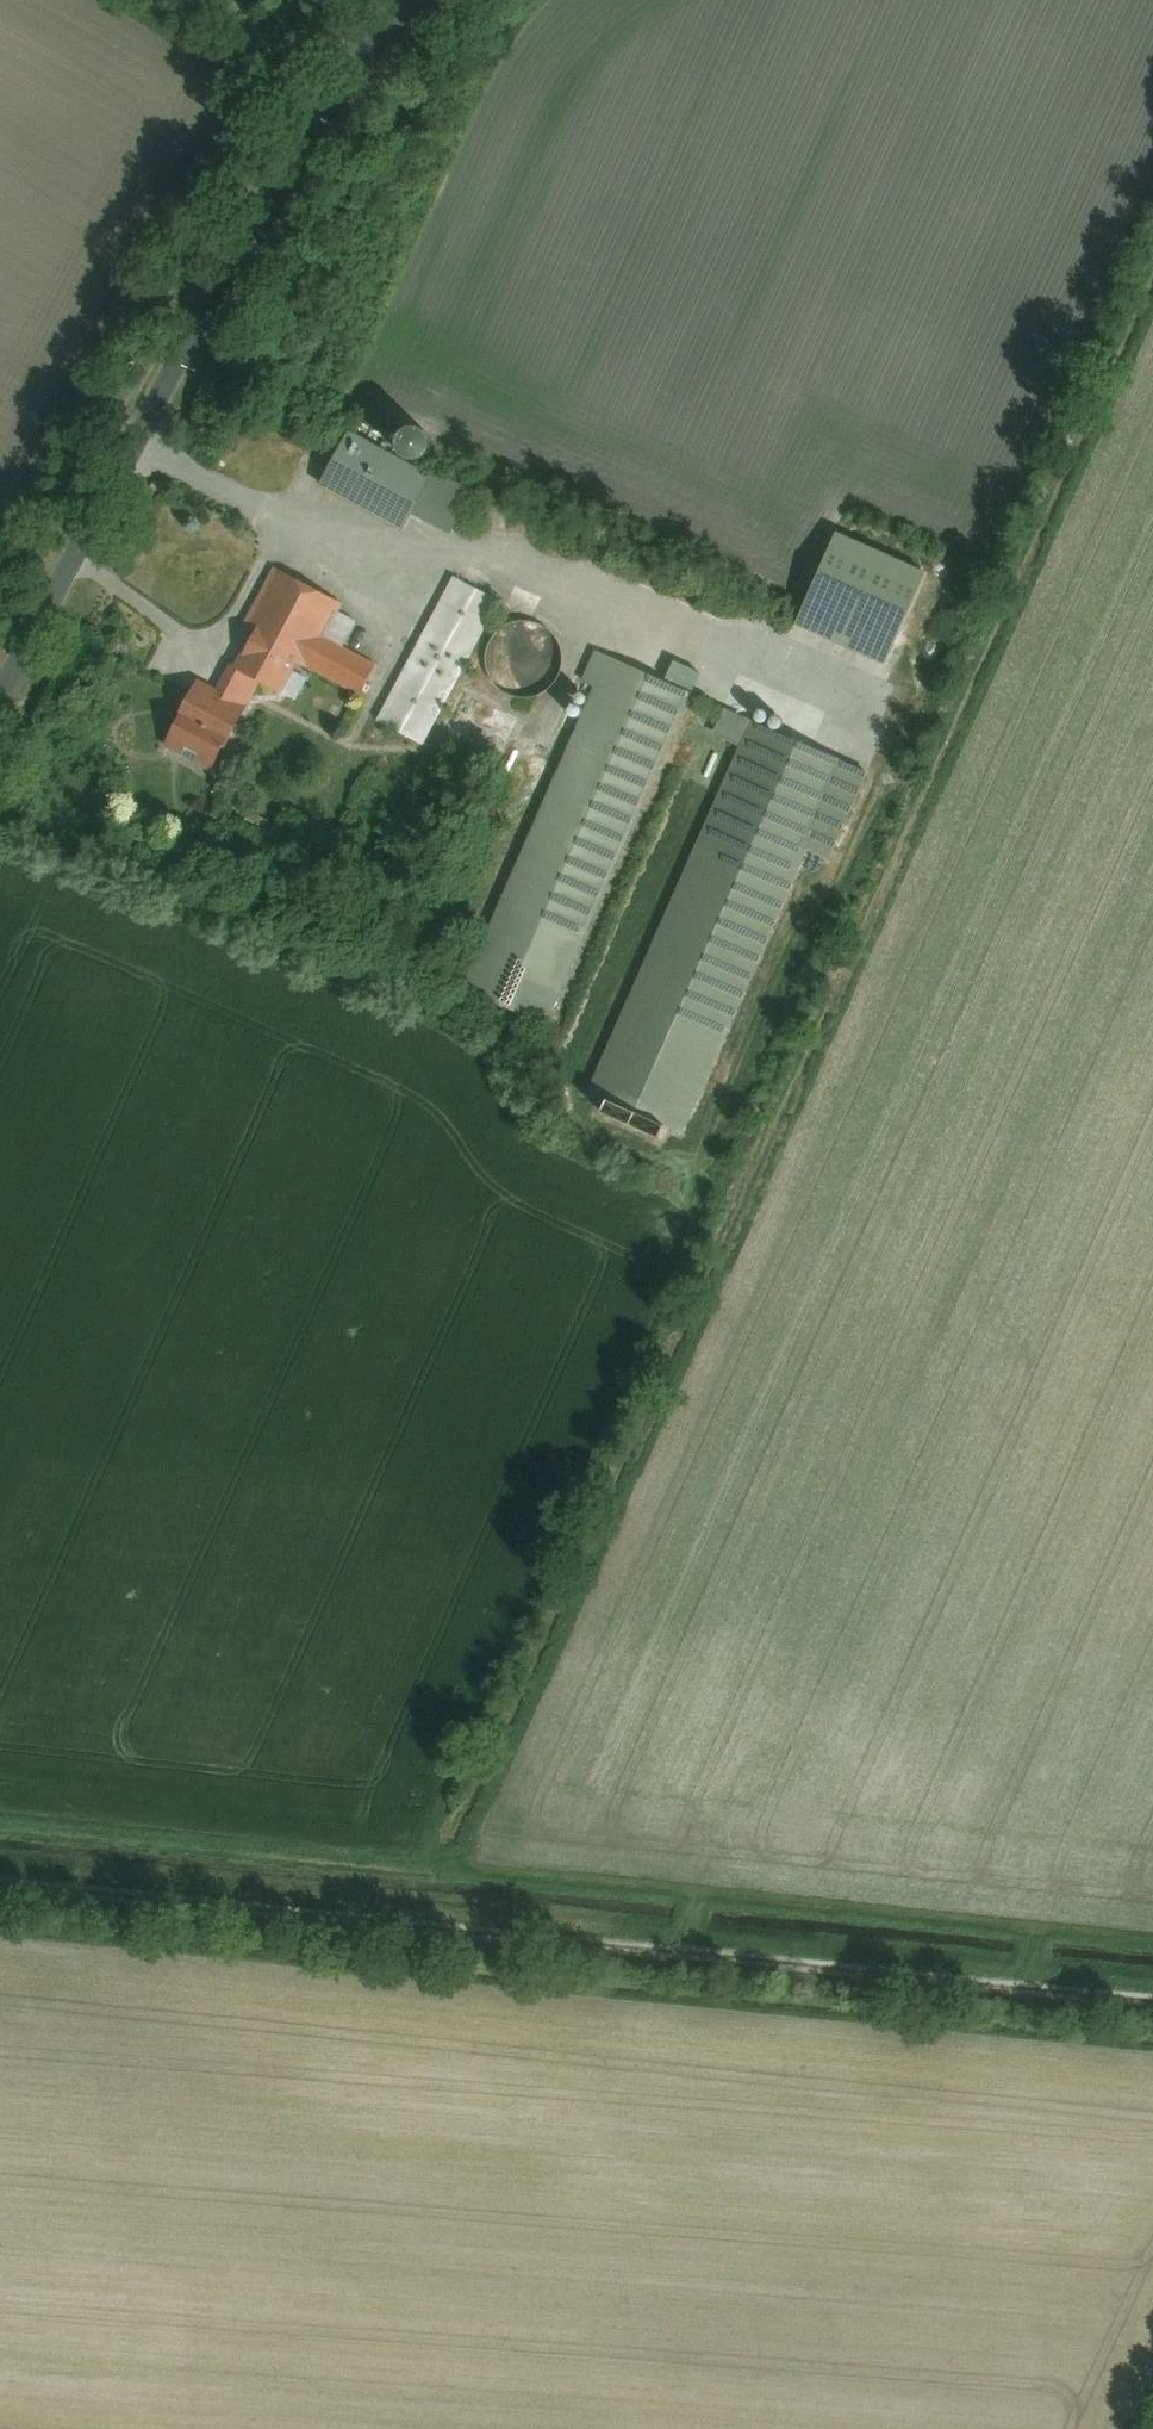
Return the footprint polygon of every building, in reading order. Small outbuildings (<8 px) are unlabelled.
[(351,430),(326,476),(404,519),(429,474),(351,430)] [(848,526),(803,620),(881,657),(926,564),(848,526)] [(331,598),(279,569),(232,656),(284,684),(296,661),(312,633),(331,598)] [(452,575),(376,717),(424,743),(501,601),(452,575)] [(554,682),(550,620),(490,624),(495,687),(554,682)] [(373,666),(312,633),(296,661),(357,694),(373,666)] [(692,691),(602,653),(464,978),(555,1016),(692,691)] [(247,701),(202,675),(163,742),(208,768),(247,701)] [(846,759),(749,717),(599,1068),(696,1110),(846,759)]
